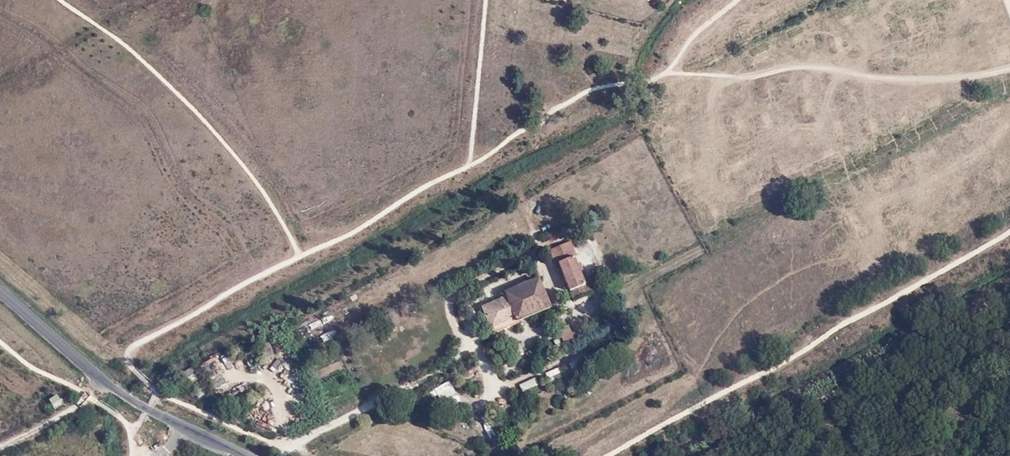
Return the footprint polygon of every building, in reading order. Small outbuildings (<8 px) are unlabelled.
[(563,243),(549,249),(554,261),(556,261),(570,288),(587,280),(574,255),(569,256),(563,243)] [(538,275),(501,289),(504,296),(482,305),(493,333),(518,323),(518,321),(551,308),(538,275)] [(577,321),(558,327),(564,345),(583,339),(577,321)] [(276,353),(283,351),(279,340),(272,342),(276,353)] [(212,356),(202,362),(220,392),(229,386),(212,356)] [(548,377),(561,372),(559,366),(545,371),(548,377)] [(535,375),(518,383),(522,391),(539,383),(535,375)] [(449,380),(434,387),(439,399),(455,392),(449,380)] [(56,393),(49,399),(56,408),(64,402),(56,393)]
